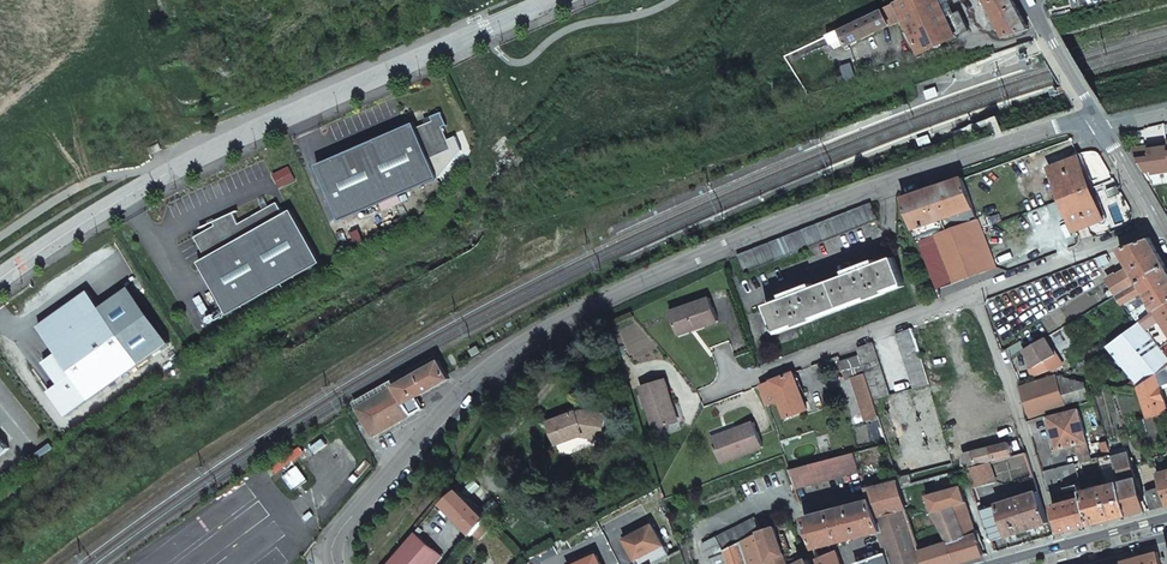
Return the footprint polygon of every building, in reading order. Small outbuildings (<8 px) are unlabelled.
[(949,0),(899,0),(880,9),(887,23),(887,24),(904,16),(910,27),(903,31),(912,51),(920,48),(922,51),(968,29),(959,10),(946,16),(942,7),(948,4),(949,0)] [(1030,28),(1014,0),(987,0),(1006,34),(1030,28)] [(887,23),(880,9),(839,29),(844,39),(847,44),(887,24),(887,23)] [(844,39),(839,29),(826,35),(831,45),(844,39)] [(1040,39),(1023,45),(1025,49),(1041,43),(1040,39)] [(935,86),(923,90),(927,100),(939,95),(935,86)] [(447,124),(441,111),(431,115),(433,120),(425,123),(417,127),(415,122),(318,164),(342,220),(439,177),(431,158),(453,148),(443,126),(447,124)] [(927,134),(915,139),(919,148),(931,144),(927,134)] [(158,143),(148,148),(151,154),(161,149),(158,143)] [(1130,152),(1142,173),(1150,172),(1150,175),(1166,173),(1166,151),(1166,145),(1166,144),(1152,146),(1152,149),(1130,152)] [(1061,199),(1090,188),(1078,157),(1049,168),(1061,199)] [(930,224),(973,208),(962,178),(919,194),(930,224)] [(1090,188),(1061,199),(1074,231),(1102,220),(1090,188)] [(930,224),(919,194),(902,201),(913,231),(930,224)] [(199,261),(229,314),(322,262),(292,209),(284,213),(277,201),(239,223),(233,212),(220,218),(222,222),(216,225),(195,237),(207,257),(199,261)] [(743,274),(879,220),(872,203),(845,214),(786,237),(745,253),(736,257),(743,274)] [(973,208),(930,224),(952,284),(995,267),(981,229),(977,219),(973,208)] [(952,284),(930,224),(913,231),(918,244),(920,244),(936,290),(952,284)] [(1165,265),(1152,243),(1149,238),(1120,249),(1131,268),(1117,274),(1107,280),(1116,295),(1165,265)] [(1099,266),(1109,262),(1104,254),(1096,257),(1099,266)] [(812,283),(782,294),(783,298),(766,305),(776,331),(795,324),(796,327),(814,320),(813,317),(867,296),(868,299),(885,293),(884,290),(903,283),(893,257),(875,264),(874,260),(845,271),(846,274),(814,287),(812,283)] [(1116,295),(1121,304),(1144,291),(1151,303),(1149,304),(1154,312),(1166,304),(1166,269),(1165,265),(1116,295)] [(89,290),(39,326),(73,373),(49,391),(67,416),(141,363),(89,290)] [(716,319),(708,295),(668,309),(675,330),(695,323),(696,326),(716,319)] [(1154,312),(1140,322),(1108,345),(1139,385),(1140,386),(1155,375),(1156,374),(1166,366),(1166,304),(1154,312)] [(1154,312),(1149,304),(1134,313),(1140,322),(1154,312)] [(675,330),(676,333),(696,326),(695,323),(675,330)] [(920,354),(912,327),(896,333),(913,388),(929,384),(929,383),(920,354)] [(1051,372),(1062,367),(1045,337),(1022,350),(1033,367),(1029,370),(1033,376),(1047,372),(1051,372)] [(872,398),(889,394),(872,342),(857,348),(859,355),(872,398)] [(1019,342),(1006,350),(1009,358),(1022,350),(1019,342)] [(872,398),(859,355),(839,361),(846,380),(851,378),(865,420),(878,416),(872,398)] [(355,408),(373,436),(423,405),(416,394),(447,374),(437,357),(355,408)] [(785,415),(806,408),(793,371),(760,382),(767,403),(779,399),(785,415)] [(1088,397),(1083,382),(1055,375),(1021,386),(1031,416),(1088,397)] [(1155,375),(1140,386),(1149,417),(1166,412),(1155,375)] [(667,399),(670,398),(663,377),(639,385),(653,426),(674,420),(667,399)] [(1078,409),(1049,417),(1057,449),(1070,446),(1076,444),(1086,442),(1078,409)] [(584,410),(571,415),(571,413),(548,421),(556,444),(584,434),(583,431),(601,434),(604,414),(584,410)] [(753,420),(733,427),(734,430),(714,438),(721,460),(762,444),(753,420)] [(10,447),(0,436),(0,456),(10,447)] [(1108,446),(1107,441),(1100,443),(1103,455),(1110,453),(1108,446)] [(973,465),(1010,456),(1007,442),(970,451),(973,465)] [(1086,442),(1076,444),(1081,462),(1090,459),(1086,442)] [(964,467),(973,465),(970,451),(961,453),(964,467)] [(795,488),(859,470),(853,452),(848,453),(836,456),(789,468),(795,488)] [(1101,456),(1098,457),(1107,486),(1118,483),(1120,483),(1112,457),(1111,458),(1110,453),(1103,455),(1101,456)] [(1144,511),(1128,453),(1112,457),(1120,483),(1118,483),(1128,515),(1144,511)] [(974,488),(996,482),(991,461),(968,467),(974,488)] [(1079,477),(1076,467),(1075,464),(1041,473),(1046,489),(1051,488),(1080,481),(1079,477)] [(1158,474),(1162,487),(1166,505),(1166,471),(1158,474)] [(911,483),(908,475),(898,478),(898,480),(900,487),(911,483)] [(879,530),(886,552),(856,562),(856,563),(925,563),(916,537),(899,487),(900,487),(898,480),(865,488),(869,499),(879,530)] [(1083,492),(1082,489),(1080,481),(1051,488),(1053,493),(1060,491),(1064,503),(1085,498),(1083,492)] [(1107,486),(1083,492),(1085,498),(1092,524),(1110,520),(1128,515),(1118,483),(1107,486)] [(925,563),(952,563),(979,556),(983,554),(980,545),(984,544),(979,530),(976,531),(961,486),(926,495),(931,511),(948,542),(927,548),(923,535),(916,537),(925,563)] [(1162,487),(1146,491),(1151,509),(1159,507),(1166,506),(1166,505),(1162,487)] [(486,519),(460,490),(444,504),(473,535),(486,519)] [(1048,523),(1041,501),(1037,491),(1018,497),(1017,495),(1015,496),(1016,498),(997,504),(1007,535),(1048,523)] [(1092,524),(1085,498),(1064,503),(1052,506),(1054,510),(1061,533),(1073,529),(1092,524)] [(834,542),(879,530),(869,499),(804,516),(810,533),(815,548),(834,542)] [(717,536),(724,550),(760,532),(759,530),(762,529),(755,516),(717,536)] [(652,525),(625,540),(638,563),(652,563),(669,555),(652,525)] [(774,525),(768,527),(762,529),(759,530),(760,532),(771,563),(788,563),(787,561),(774,525)] [(443,557),(415,532),(388,563),(436,563),(443,557)] [(760,532),(724,550),(729,563),(771,563),(760,532)] [(702,544),(708,556),(710,563),(729,563),(724,550),(717,536),(702,544)] [(837,552),(832,553),(830,546),(816,551),(820,563),(841,563),(837,552)] [(1158,552),(1121,561),(1121,563),(1161,563),(1158,552)] [(579,563),(601,563),(596,555),(579,563)]
